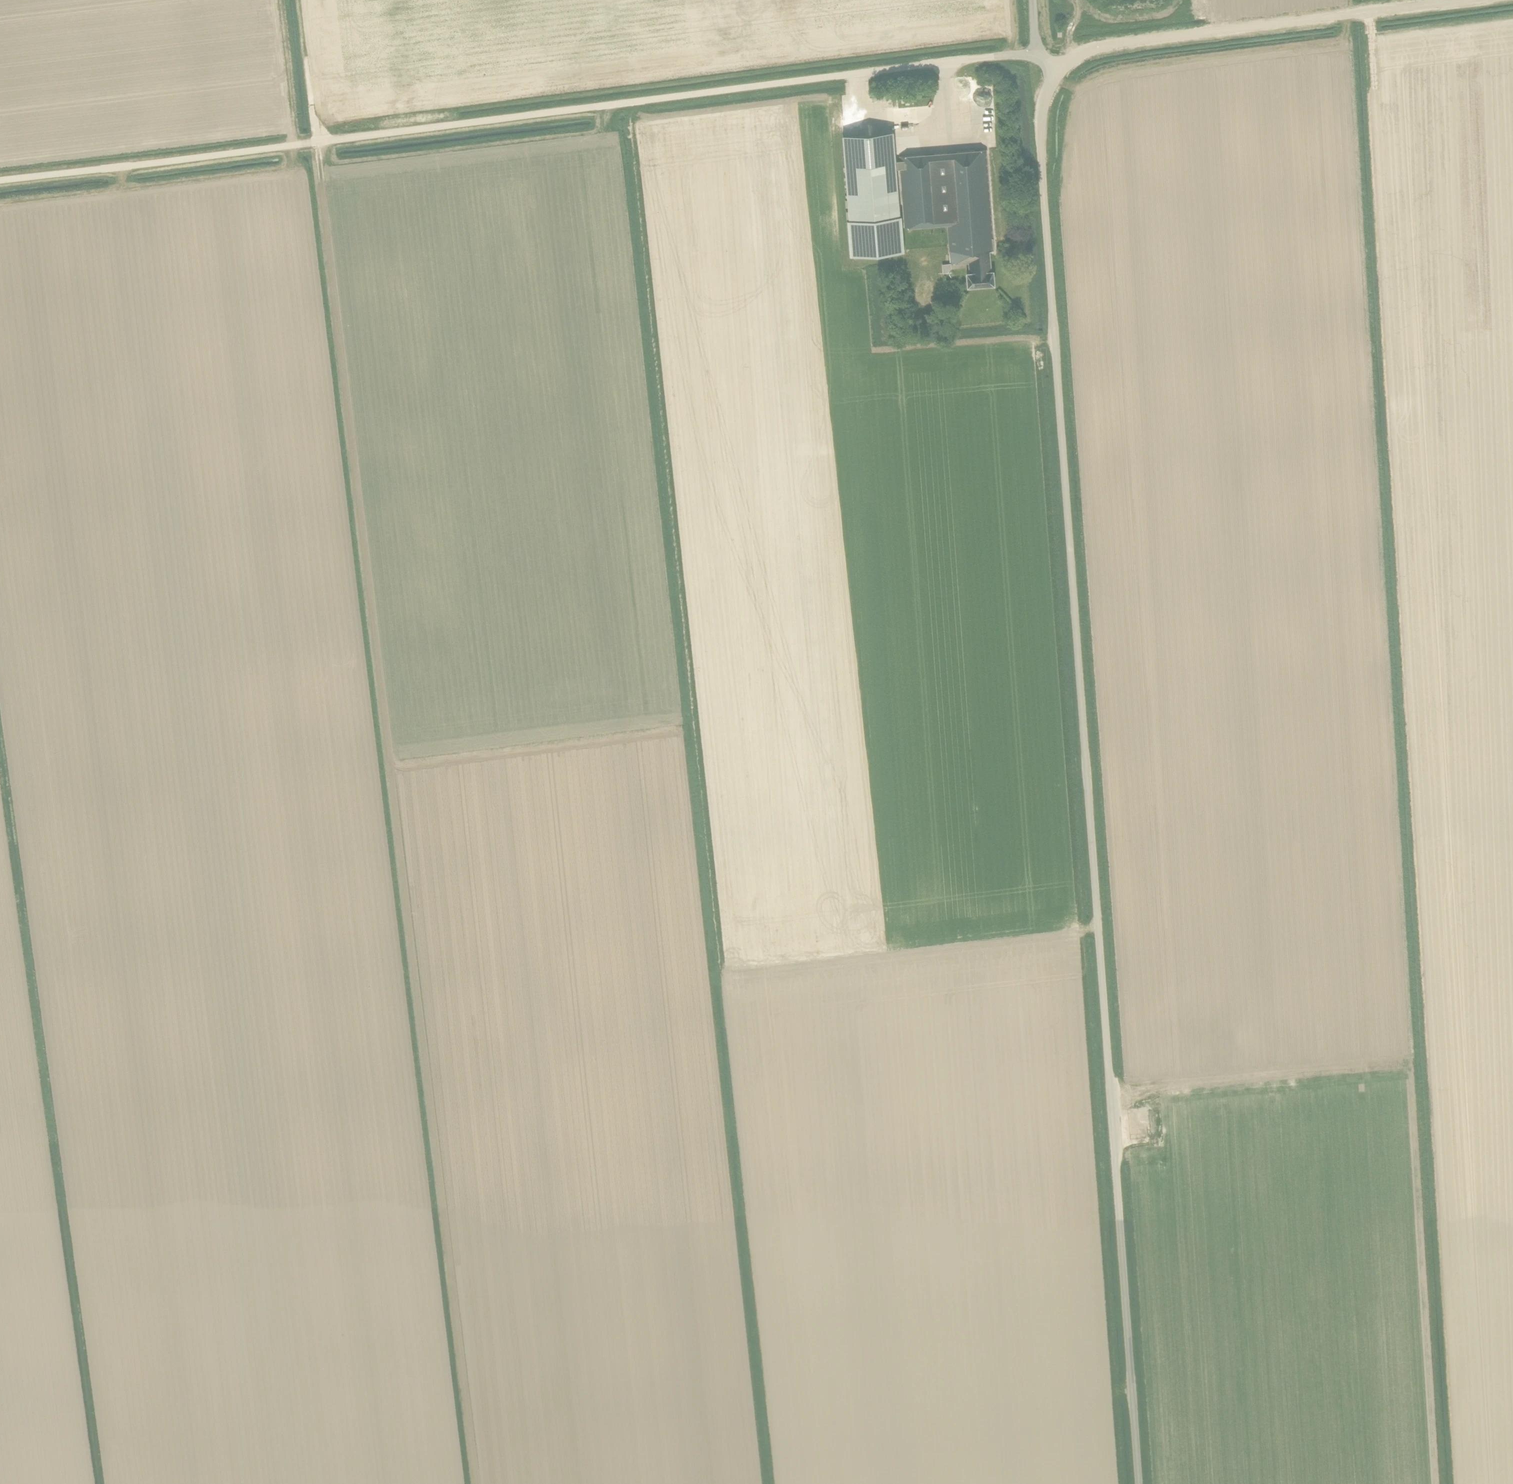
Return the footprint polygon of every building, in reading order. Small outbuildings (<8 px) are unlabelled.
[(869,253),(887,251),(902,250),(899,215),(896,169),(900,168),(904,227),(944,224),(948,224),(951,263),(969,262),(970,272),(966,272),(967,286),(994,284),(993,270),(991,270),(990,251),(994,251),(986,149),(899,156),(899,160),(895,160),(845,164),(849,219),(852,254),(868,253),(869,253)]
